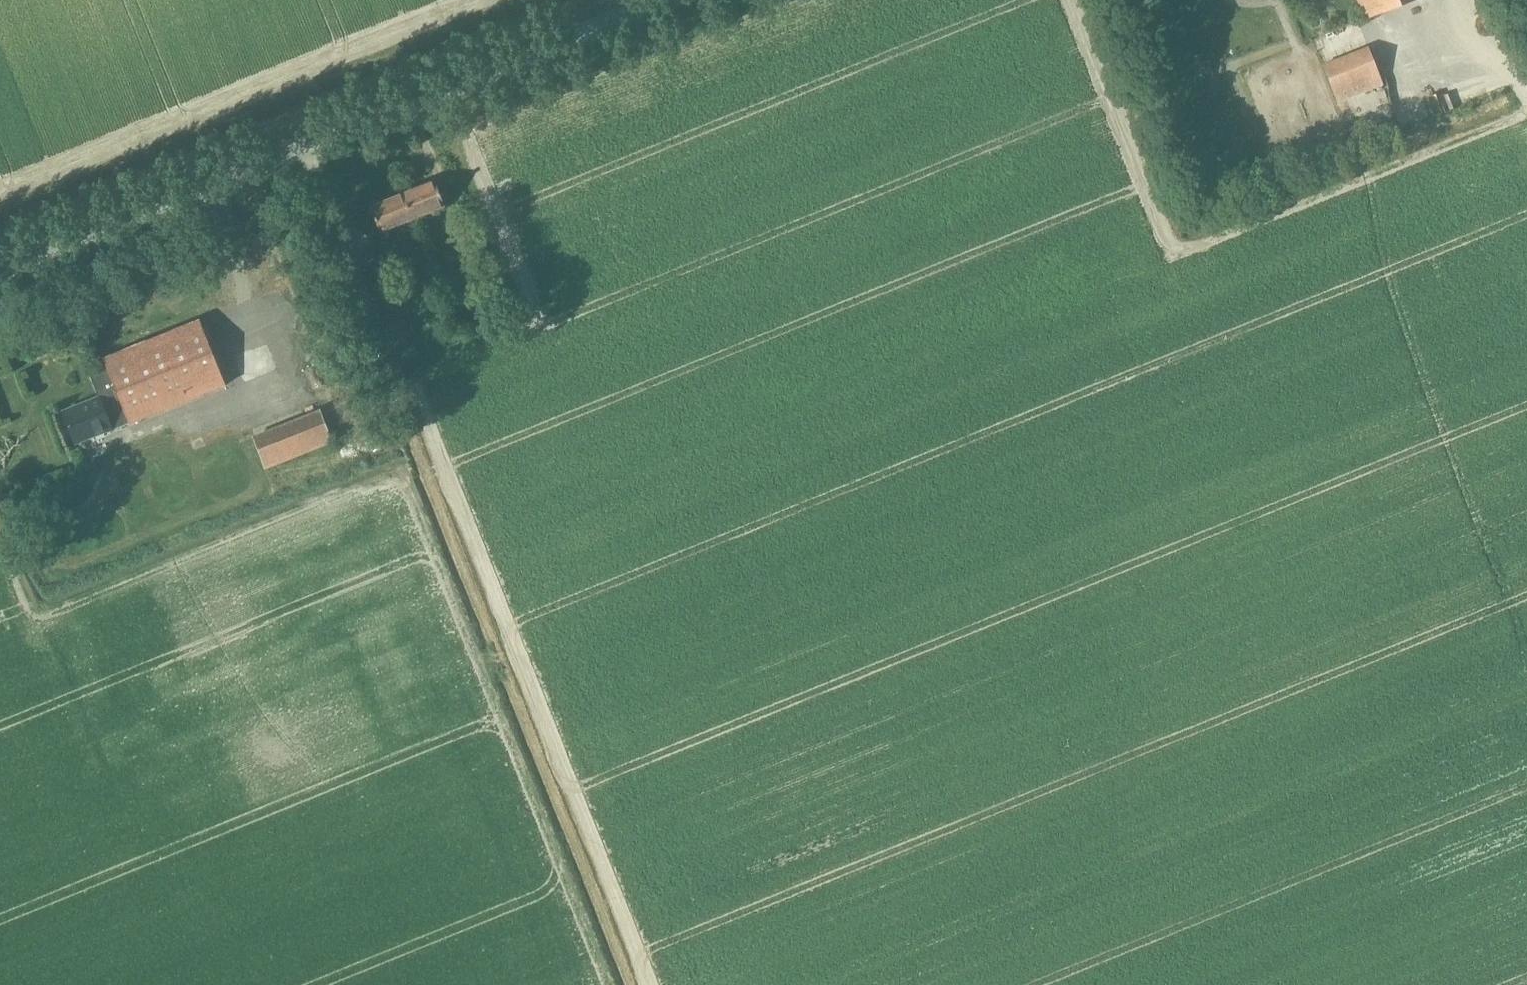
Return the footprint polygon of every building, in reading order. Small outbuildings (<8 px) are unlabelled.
[(1408,0),(1357,0),(1364,18),(1408,0)] [(1367,47),(1321,65),(1336,102),(1381,84),(1367,47)] [(401,193),(411,218),(443,205),(433,180),(401,193)] [(379,231),(411,218),(401,193),(369,206),(379,231)] [(445,220),(457,248),(474,241),(463,213),(445,220)] [(104,363),(86,370),(97,397),(61,412),(73,442),(105,429),(106,431),(222,384),(222,386),(223,385),(196,319),(102,357),(104,363)] [(310,407),(249,430),(252,438),(314,415),(310,407)] [(322,414),(253,439),(262,465),(331,440),(322,414)]
